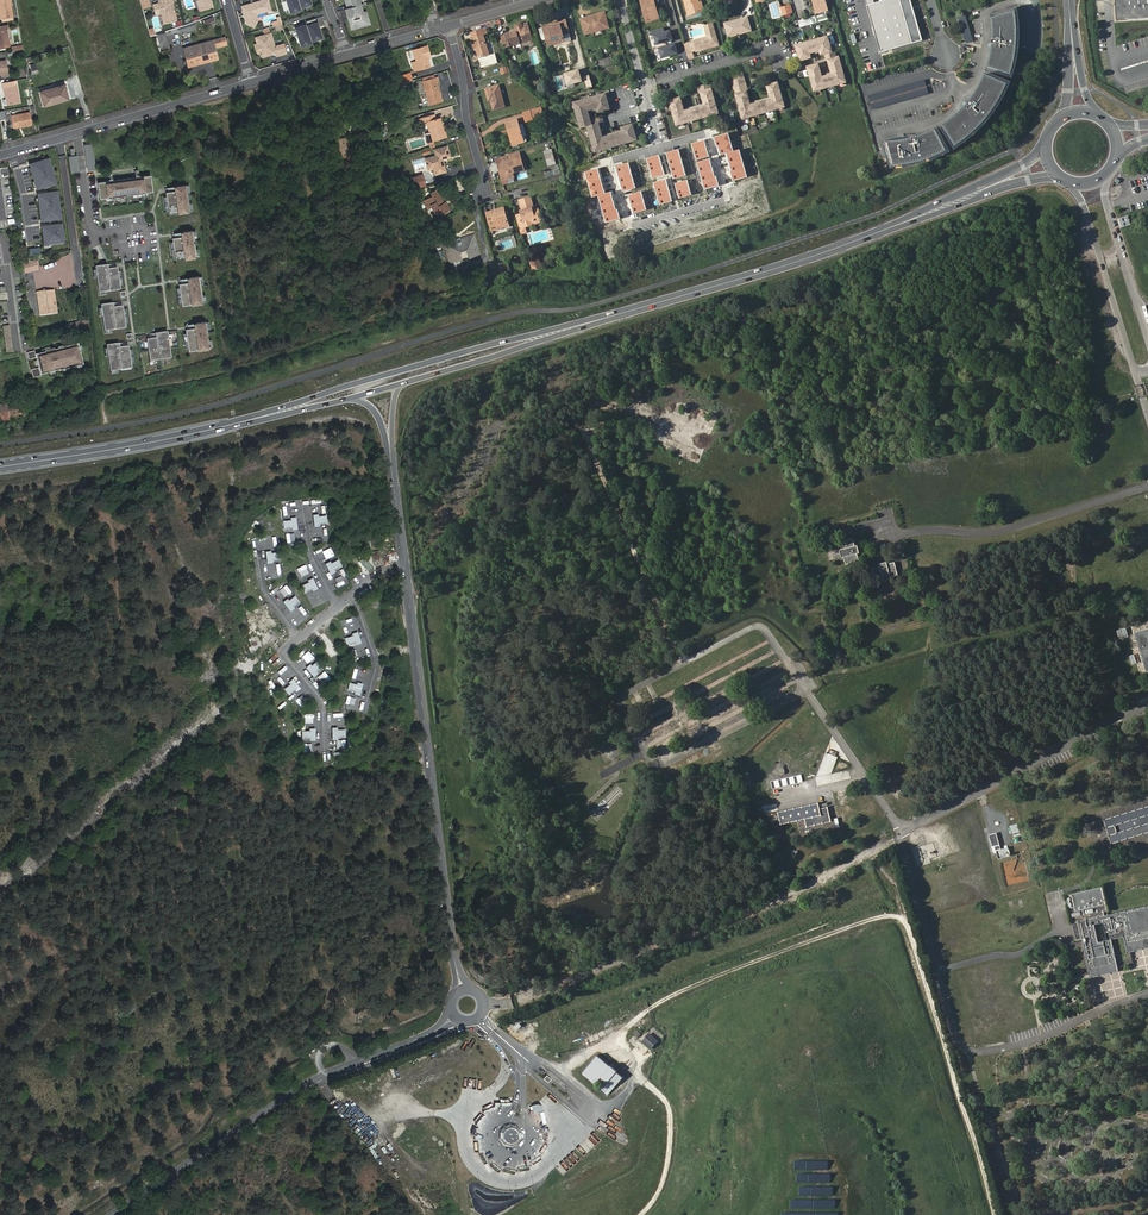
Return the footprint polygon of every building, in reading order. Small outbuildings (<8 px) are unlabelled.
[(1,19),(12,17),(9,0),(0,0),(0,12),(1,19)] [(150,6),(148,0),(139,0),(141,9),(150,6)] [(172,5),(173,4),(172,0),(168,0),(158,3),(165,26),(177,23),(172,5)] [(199,2),(196,3),(199,13),(212,10),(210,0),(198,0),(199,2)] [(266,0),(264,0),(241,6),(245,23),(249,25),(254,24),(256,20),(254,14),(269,10),(266,0)] [(287,12),(292,10),(291,8),(295,7),(293,0),(283,0),(287,12)] [(347,8),(345,9),(348,17),(350,18),(350,21),(349,22),(350,26),(365,22),(362,12),(360,4),(363,3),(362,0),(345,0),(347,8)] [(651,0),(641,0),(647,22),(657,20),(654,8),(656,7),(655,0),(654,0),(651,1),(651,0)] [(698,5),(696,0),(682,0),(687,17),(700,13),(698,5)] [(811,0),(815,15),(828,11),(825,0),(812,0),(811,0)] [(866,6),(880,53),(923,40),(911,0),(884,0),(866,6)] [(1116,20),(1147,18),(1147,0),(1115,0),(1116,20)] [(792,14),(790,6),(780,9),(783,16),(785,19),(789,18),(791,17),(790,14),(792,14)] [(890,138),(884,138),(884,162),(892,162),(900,161),(908,160),(914,158),(913,152),(918,151),(920,157),(924,156),(933,153),(944,149),(947,147),(954,143),(960,139),(964,137),(968,133),(974,128),(983,119),(977,115),(981,111),(986,115),(989,112),(992,107),(999,97),(1005,87),(1007,83),(1008,78),(1010,74),(1013,65),(1014,61),(1015,55),(1016,46),(1010,46),(1010,40),(1017,41),(1017,37),(1017,26),(1016,16),(1016,10),(992,14),(993,35),(1000,36),(999,44),(993,44),(992,51),(990,56),(988,63),(987,69),(984,74),(982,80),(978,85),(974,92),(971,95),(969,98),(974,101),(969,108),(964,104),(958,110),(954,114),(941,123),(935,126),(930,129),(923,132),(917,133),(914,134),(915,141),(907,143),(906,136),(901,137),(897,138),(890,138)] [(365,11),(362,12),(365,22),(350,26),(352,29),(369,24),(365,11)] [(964,43),(972,41),(965,13),(957,15),(964,43)] [(581,23),(584,34),(586,39),(593,37),(592,35),(601,32),(600,30),(608,28),(604,16),(597,18),(596,17),(587,19),(588,21),(581,23)] [(825,16),(816,19),(817,25),(827,22),(825,16)] [(816,18),(797,23),(799,30),(817,25),(816,19),(816,18)] [(312,19),(303,22),(309,41),(318,38),(312,19)] [(751,33),(747,19),(742,20),(743,21),(739,22),(739,21),(724,25),(728,39),(751,33)] [(274,31),(282,29),(280,20),(272,21),(274,31)] [(549,30),(548,27),(543,30),(548,47),(553,46),(552,43),(564,39),(563,36),(569,34),(565,22),(557,24),(558,27),(549,30)] [(9,47),(6,29),(7,28),(7,25),(1,26),(0,26),(0,48),(9,47)] [(296,25),(291,26),(298,47),(303,45),(302,43),(306,42),(301,25),(297,27),(296,25)] [(500,38),(503,49),(532,41),(528,25),(521,26),(519,25),(515,26),(514,28),(515,32),(516,34),(509,35),(500,38)] [(712,25),(704,27),(707,38),(693,42),(696,53),(712,48),(711,47),(717,45),(712,25)] [(671,29),(653,34),(661,59),(679,53),(671,29)] [(470,40),(473,50),(475,49),(481,69),(497,64),(494,54),(488,56),(483,36),(486,35),(485,30),(471,33),(472,39),(470,40)] [(155,34),(159,51),(168,48),(164,32),(155,34)] [(256,43),(258,42),(260,49),(258,52),(259,55),(261,56),(264,55),(265,53),(274,51),(275,55),(284,53),(282,44),(273,46),(270,32),(254,36),(256,43)] [(644,41),(652,38),(650,32),(642,34),(644,41)] [(993,35),(988,35),(988,40),(993,41),(993,44),(999,44),(1000,36),(993,35)] [(828,59),(826,59),(829,70),(833,69),(834,73),(818,78),(817,74),(820,73),(817,63),(806,67),(813,91),(845,82),(837,56),(835,57),(833,50),(830,51),(826,36),(794,45),(799,60),(806,58),(804,54),(821,49),(822,54),(823,53),(825,58),(827,57),(828,59)] [(183,48),(188,67),(217,58),(214,48),(226,44),(224,37),(183,48)] [(689,44),(684,45),(686,54),(692,53),(689,44)] [(412,51),(415,62),(411,64),(413,71),(428,67),(426,58),(429,57),(426,47),(412,51)] [(28,65),(31,71),(37,69),(35,63),(28,65)] [(99,89),(114,85),(109,68),(94,71),(99,89)] [(579,68),(563,73),(567,87),(583,83),(579,68)] [(746,89),(741,72),(732,75),(729,76),(741,118),(783,106),(776,82),(765,85),(768,95),(771,94),(772,98),(746,105),(745,101),(748,101),(745,91),(744,91),(743,89),(746,89)] [(396,78),(398,85),(411,81),(409,74),(396,78)] [(86,93),(96,90),(92,77),(82,80),(86,93)] [(421,82),(428,106),(440,102),(435,83),(437,83),(436,78),(421,82)] [(867,95),(871,109),(928,94),(925,80),(867,95)] [(701,91),(699,92),(702,102),(705,101),(706,104),(680,112),(679,108),(682,107),(679,97),(668,100),(676,125),(717,113),(709,83),(697,86),(698,90),(700,90),(701,91)] [(6,92),(6,98),(4,98),(5,105),(19,103),(16,85),(2,88),(3,92),(6,92)] [(484,88),(486,98),(489,97),(490,100),(492,109),(503,106),(497,85),(484,88)] [(68,99),(65,91),(64,86),(42,93),(45,106),(68,99)] [(602,110),(610,108),(606,92),(574,101),(581,127),(588,125),(595,151),(637,139),(633,123),(625,126),(626,130),(600,137),(599,133),(602,133),(600,126),(605,125),(603,120),(602,121),(600,117),(591,119),(589,113),(586,114),(585,110),(601,105),(602,110)] [(345,95),(332,99),(333,104),(347,100),(345,95)] [(967,100),(963,97),(960,101),(964,104),(969,108),(974,101),(969,98),(967,100)] [(539,108),(530,111),(533,120),(542,117),(539,108)] [(981,111),(977,115),(983,119),(986,115),(981,111)] [(11,116),(13,127),(20,125),(21,126),(31,125),(29,112),(11,116)] [(432,121),(431,116),(420,119),(421,124),(425,123),(431,142),(427,143),(429,149),(434,148),(432,142),(443,139),(442,133),(438,119),(435,120),(432,121)] [(506,123),(507,128),(510,128),(511,131),(508,133),(510,141),(521,137),(516,120),(506,123)] [(910,131),(904,132),(906,136),(907,143),(915,141),(914,134),(911,135),(910,131)] [(729,132),(715,136),(720,155),(727,153),(734,180),(747,177),(740,149),(733,151),(729,132)] [(345,138),(335,140),(337,157),(347,155),(345,138)] [(94,156),(90,145),(85,146),(88,170),(94,169),(94,156)] [(424,161),(427,171),(432,170),(434,176),(445,173),(441,160),(449,158),(446,148),(434,151),(436,157),(424,161)] [(678,150),(665,153),(673,179),(686,175),(678,150)] [(510,162),(504,163),(501,164),(502,170),(499,170),(502,181),(514,177),(513,173),(524,169),(520,153),(508,156),(510,162)] [(554,165),(551,154),(546,156),(548,166),(554,165)] [(659,155),(646,159),(652,178),(665,174),(659,155)] [(59,172),(58,156),(49,156),(50,173),(59,172)] [(46,166),(45,160),(26,165),(34,191),(52,186),(50,179),(51,179),(47,166),(46,166)] [(628,163),(616,166),(624,192),(636,189),(628,163)] [(599,169),(586,172),(593,197),(599,195),(606,222),(621,218),(613,191),(605,193),(599,169)] [(151,175),(98,182),(100,198),(153,192),(151,175)] [(422,186),(419,176),(405,180),(408,190),(422,186)] [(666,179),(654,183),(659,203),(672,199),(666,179)] [(687,180),(675,184),(679,198),(692,195),(687,180)] [(166,192),(169,214),(190,211),(187,185),(177,186),(177,190),(166,192)] [(430,197),(426,200),(427,209),(430,208),(435,218),(446,212),(441,203),(435,190),(428,193),(430,197)] [(642,191),(629,195),(634,213),(647,209),(642,191)] [(34,194),(37,221),(56,219),(56,213),(55,197),(54,197),(53,192),(34,194)] [(520,211),(521,215),(517,216),(522,236),(527,234),(525,229),(525,227),(525,226),(524,222),(530,220),(536,225),(541,224),(537,209),(532,210),(531,208),(533,207),(530,198),(519,201),(521,210),(520,211)] [(487,212),(487,214),(493,213),(494,216),(497,215),(497,214),(505,211),(503,208),(487,212)] [(493,213),(487,214),(491,229),(508,224),(505,211),(497,214),(497,215),(494,216),(493,213)] [(535,226),(536,225),(530,220),(524,222),(525,226),(525,227),(525,229),(532,227),(531,226),(534,225),(535,226)] [(57,224),(38,226),(40,244),(45,243),(45,244),(60,242),(59,232),(58,232),(57,224)] [(706,235),(714,233),(711,225),(704,227),(706,235)] [(67,228),(60,229),(63,252),(70,251),(67,228)] [(172,238),(175,260),(196,257),(193,231),(183,232),(184,236),(172,238)] [(472,236),(477,254),(480,253),(474,233),(458,237),(459,240),(472,236)] [(468,256),(477,254),(472,236),(459,240),(455,241),(446,243),(447,249),(452,247),(459,250),(465,248),(468,256)] [(443,241),(445,249),(447,249),(446,243),(455,241),(454,238),(443,241)] [(461,258),(459,250),(452,247),(447,249),(445,249),(448,261),(461,258)] [(537,256),(529,259),(531,269),(540,266),(537,256)] [(34,258),(21,262),(23,270),(36,266),(34,258)] [(505,263),(498,265),(501,277),(509,275),(505,263)] [(99,293),(120,290),(117,268),(106,269),(105,265),(95,266),(99,293)] [(179,284),(182,306),(203,303),(200,277),(190,278),(191,282),(179,284)] [(40,315),(57,312),(54,290),(37,293),(40,315)] [(104,331),(125,328),(123,306),(111,308),(111,303),(101,305),(104,331)] [(71,322),(72,331),(88,328),(87,320),(71,322)] [(186,329),(189,351),(210,348),(206,322),(197,323),(197,328),(186,329)] [(8,325),(2,326),(6,353),(12,352),(8,325)] [(146,339),(150,361),(171,358),(166,332),(157,333),(157,338),(146,339)] [(78,347),(78,344),(54,350),(54,348),(49,350),(45,351),(44,351),(45,352),(35,355),(35,351),(27,353),(29,360),(36,358),(37,361),(38,365),(39,368),(31,370),(33,378),(41,376),(41,375),(50,373),(54,372),(59,370),(59,371),(64,370),(68,369),(78,367),(82,365),(83,365),(80,351),(78,347)] [(110,372),(131,369),(129,347),(117,348),(117,344),(107,345),(110,372)] [(0,406),(0,423),(24,419),(22,402),(0,406)] [(293,512),(292,503),(282,504),(283,513),(293,512)] [(323,532),(314,532),(315,541),(324,540),(323,532)] [(272,545),(270,536),(261,537),(262,546),(272,545)] [(852,538),(839,542),(845,565),(859,561),(852,538)] [(329,549),(321,552),(325,560),(333,557),(329,549)] [(364,568),(369,564),(364,558),(359,562),(364,568)] [(335,565),(333,562),(328,565),(331,571),(337,569),(335,566),(331,568),(331,567),(335,565)] [(894,562),(872,568),(875,581),(898,575),(894,562)] [(367,572),(372,568),(369,564),(364,568),(367,572)] [(311,582),(306,584),(307,587),(311,585),(311,586),(307,588),(308,591),(314,588),(311,582)] [(292,601),(291,599),(286,602),(290,608),(295,605),(293,602),(290,605),(289,604),(292,601)] [(1133,633),(1145,672),(1147,671),(1147,628),(1133,633)] [(306,648),(293,659),(296,662),(308,651),(306,648)] [(273,665),(269,659),(263,664),(267,670),(273,665)] [(316,663),(313,665),(315,667),(312,670),(313,671),(316,668),(318,670),(320,668),(316,663)] [(315,667),(313,665),(309,669),(313,674),(318,670),(316,668),(313,671),(312,670),(315,667)] [(272,675),(278,681),(284,675),(279,669),(272,675)] [(292,683),(288,687),(289,689),(293,686),(294,687),(290,690),(292,692),(297,688),(292,683)] [(289,689),(288,687),(285,689),(290,694),(292,692),(290,690),(294,687),(293,686),(289,689)] [(1000,746),(1005,754),(1013,750),(1008,742),(1000,746)] [(602,751),(605,758),(614,754),(611,747),(602,751)] [(778,812),(780,824),(804,819),(806,827),(830,821),(826,807),(819,809),(817,803),(778,812)] [(1106,819),(1113,844),(1147,833),(1147,806),(1106,819)] [(998,833),(991,835),(995,851),(998,850),(1001,859),(1013,856),(1010,847),(1003,849),(998,833)] [(1023,858),(1002,862),(1006,885),(1027,881),(1023,858)] [(1110,938),(1125,935),(1129,953),(1147,949),(1147,907),(1110,915),(1104,888),(1067,896),(1077,942),(1083,940),(1091,976),(1117,970),(1110,938)] [(628,1017),(637,1015),(635,1007),(627,1008),(628,1017)] [(549,1026),(556,1024),(554,1015),(546,1018),(549,1026)] [(603,1021),(605,1027),(621,1021),(619,1015),(603,1021)] [(553,1037),(565,1031),(561,1023),(549,1029),(553,1037)] [(658,1042),(649,1034),(642,1042),(651,1050),(658,1042)] [(598,1056),(583,1073),(596,1084),(601,1077),(607,1082),(601,1089),(608,1095),(623,1077),(617,1072),(617,1071),(611,1065),(610,1066),(598,1056)] [(623,1125),(616,1121),(622,1112),(615,1108),(609,1116),(607,1115),(601,1124),(611,1130),(609,1134),(626,1145),(629,1140),(625,1138),(627,1133),(620,1129),(623,1125)] [(540,1126),(544,1125),(542,1109),(535,1110),(536,1117),(539,1117),(540,1126)] [(505,1123),(498,1141),(515,1148),(523,1130),(505,1123)]
